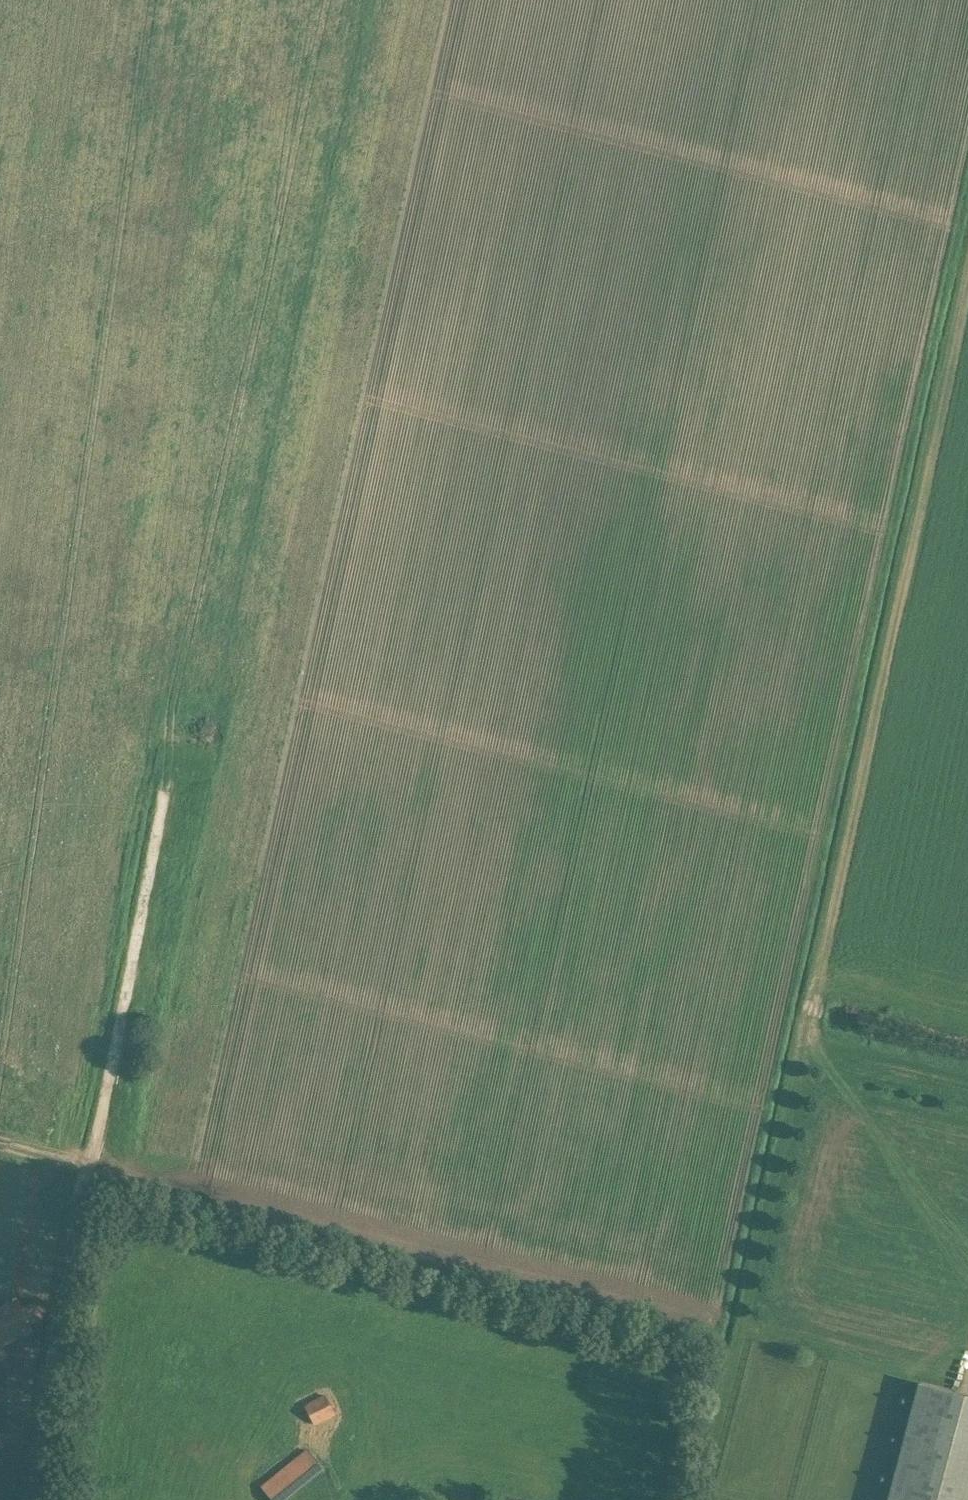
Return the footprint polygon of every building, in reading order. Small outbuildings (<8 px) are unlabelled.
[(920,1382),(889,1499),(967,1499),(967,1395),(920,1382)] [(303,1406),(313,1426),(335,1414),(324,1394),(303,1406)] [(269,1499),(286,1499),(323,1471),(306,1449),(258,1487),(269,1499)]
